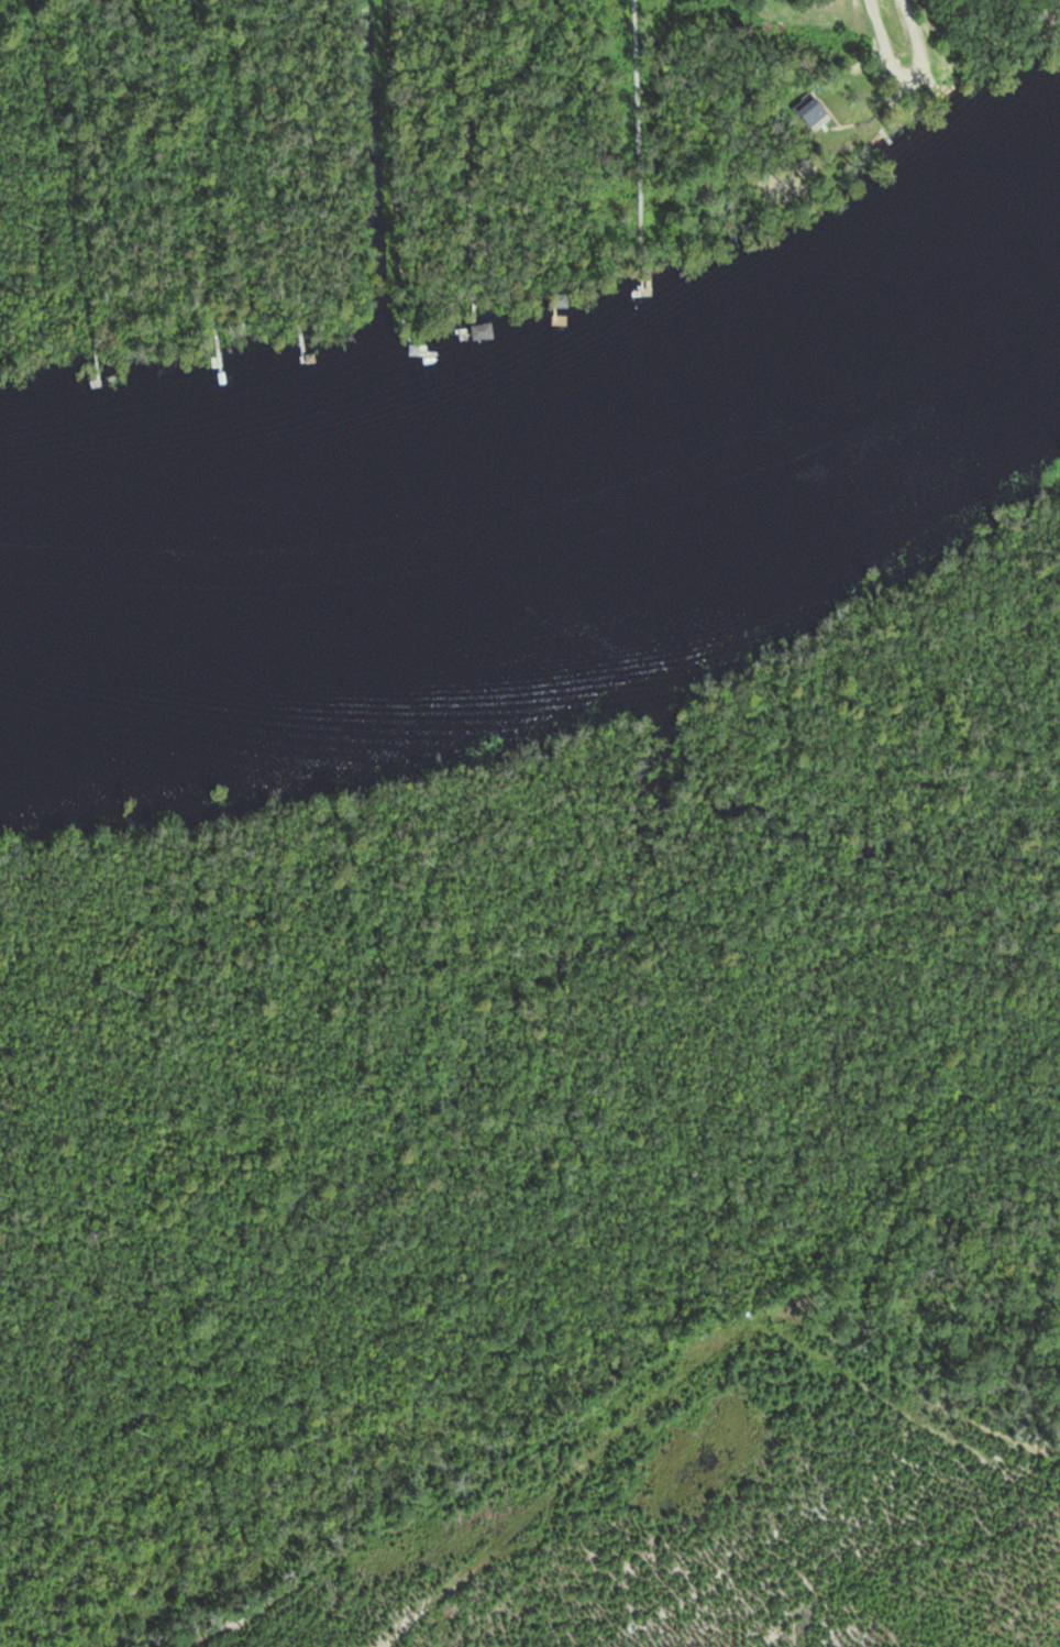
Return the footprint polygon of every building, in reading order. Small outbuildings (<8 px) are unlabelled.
[(792,108),(816,133),(834,116),(810,91),(792,108)] [(471,324),(473,341),(494,338),(493,322),(471,324)]
